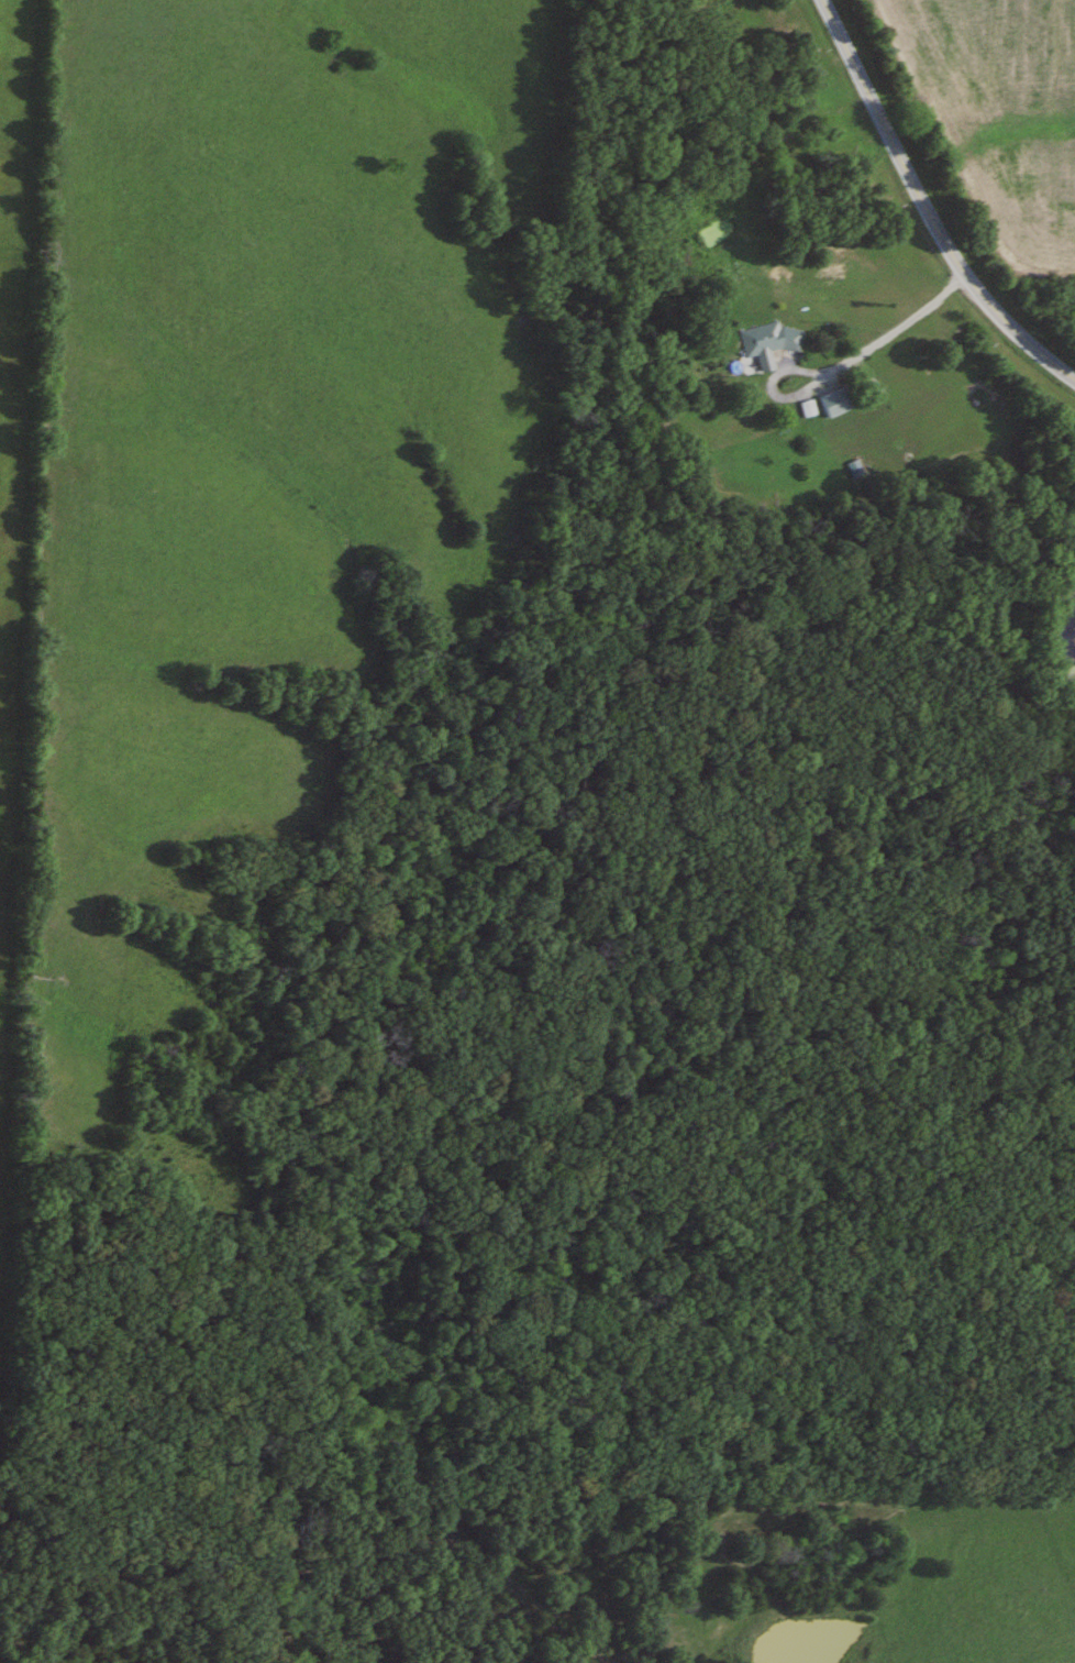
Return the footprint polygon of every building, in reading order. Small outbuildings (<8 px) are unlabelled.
[(735,330),(740,358),(753,355),(757,373),(772,370),(771,363),(802,357),(796,327),(777,331),(776,322),(735,330)]
